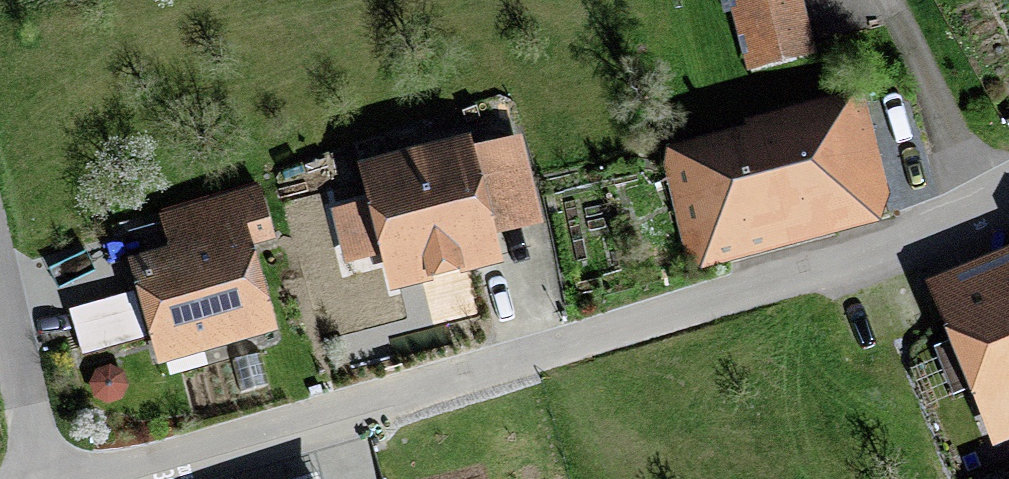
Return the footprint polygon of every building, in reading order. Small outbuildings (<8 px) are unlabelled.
[(721,17),(730,15),(743,73),(814,56),(811,43),(801,0),(717,0),(721,17)] [(722,266),(893,224),(871,135),(860,92),(829,100),(828,94),(789,104),(791,110),(742,122),(744,129),(656,151),(687,275),(722,266)] [(389,296),(503,268),(495,237),(543,226),(532,181),(521,137),(472,149),(470,140),(356,168),(365,203),(331,211),(345,268),(380,259),(389,296)] [(167,251),(127,262),(135,292),(69,310),(81,356),(148,338),(156,367),(165,365),(170,381),(206,371),(202,355),(276,334),(253,248),(274,242),(259,187),(162,214),(157,215),(167,251)] [(923,287),(947,344),(931,350),(935,360),(910,370),(946,460),(987,443),(990,452),(1008,444),(1008,251),(923,287)] [(241,393),(269,385),(260,354),(232,362),(241,393)] [(123,398),(127,387),(123,375),(114,368),(102,367),(92,374),(88,386),(91,397),(101,404),(113,405),(123,398)]
